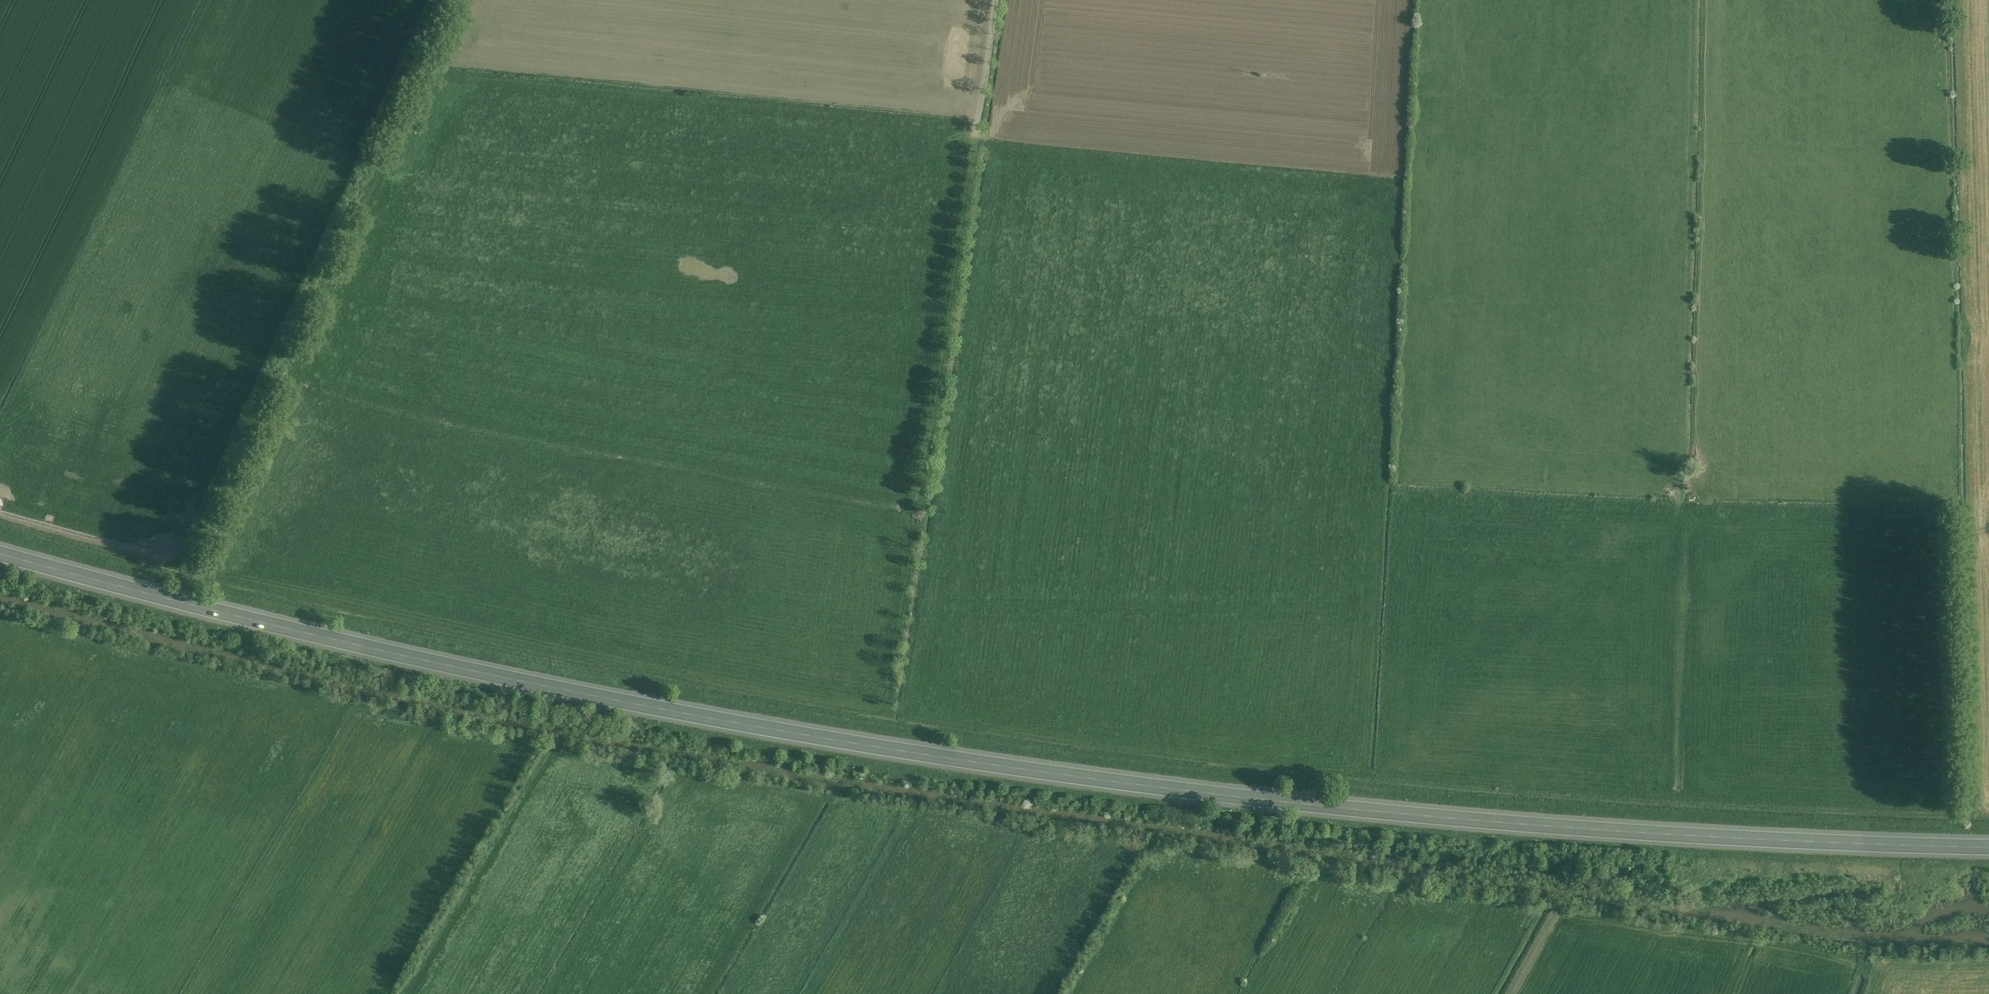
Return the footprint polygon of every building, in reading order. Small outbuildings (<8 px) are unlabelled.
[(9,500),(0,497),(0,508),(6,510),(9,500)]
